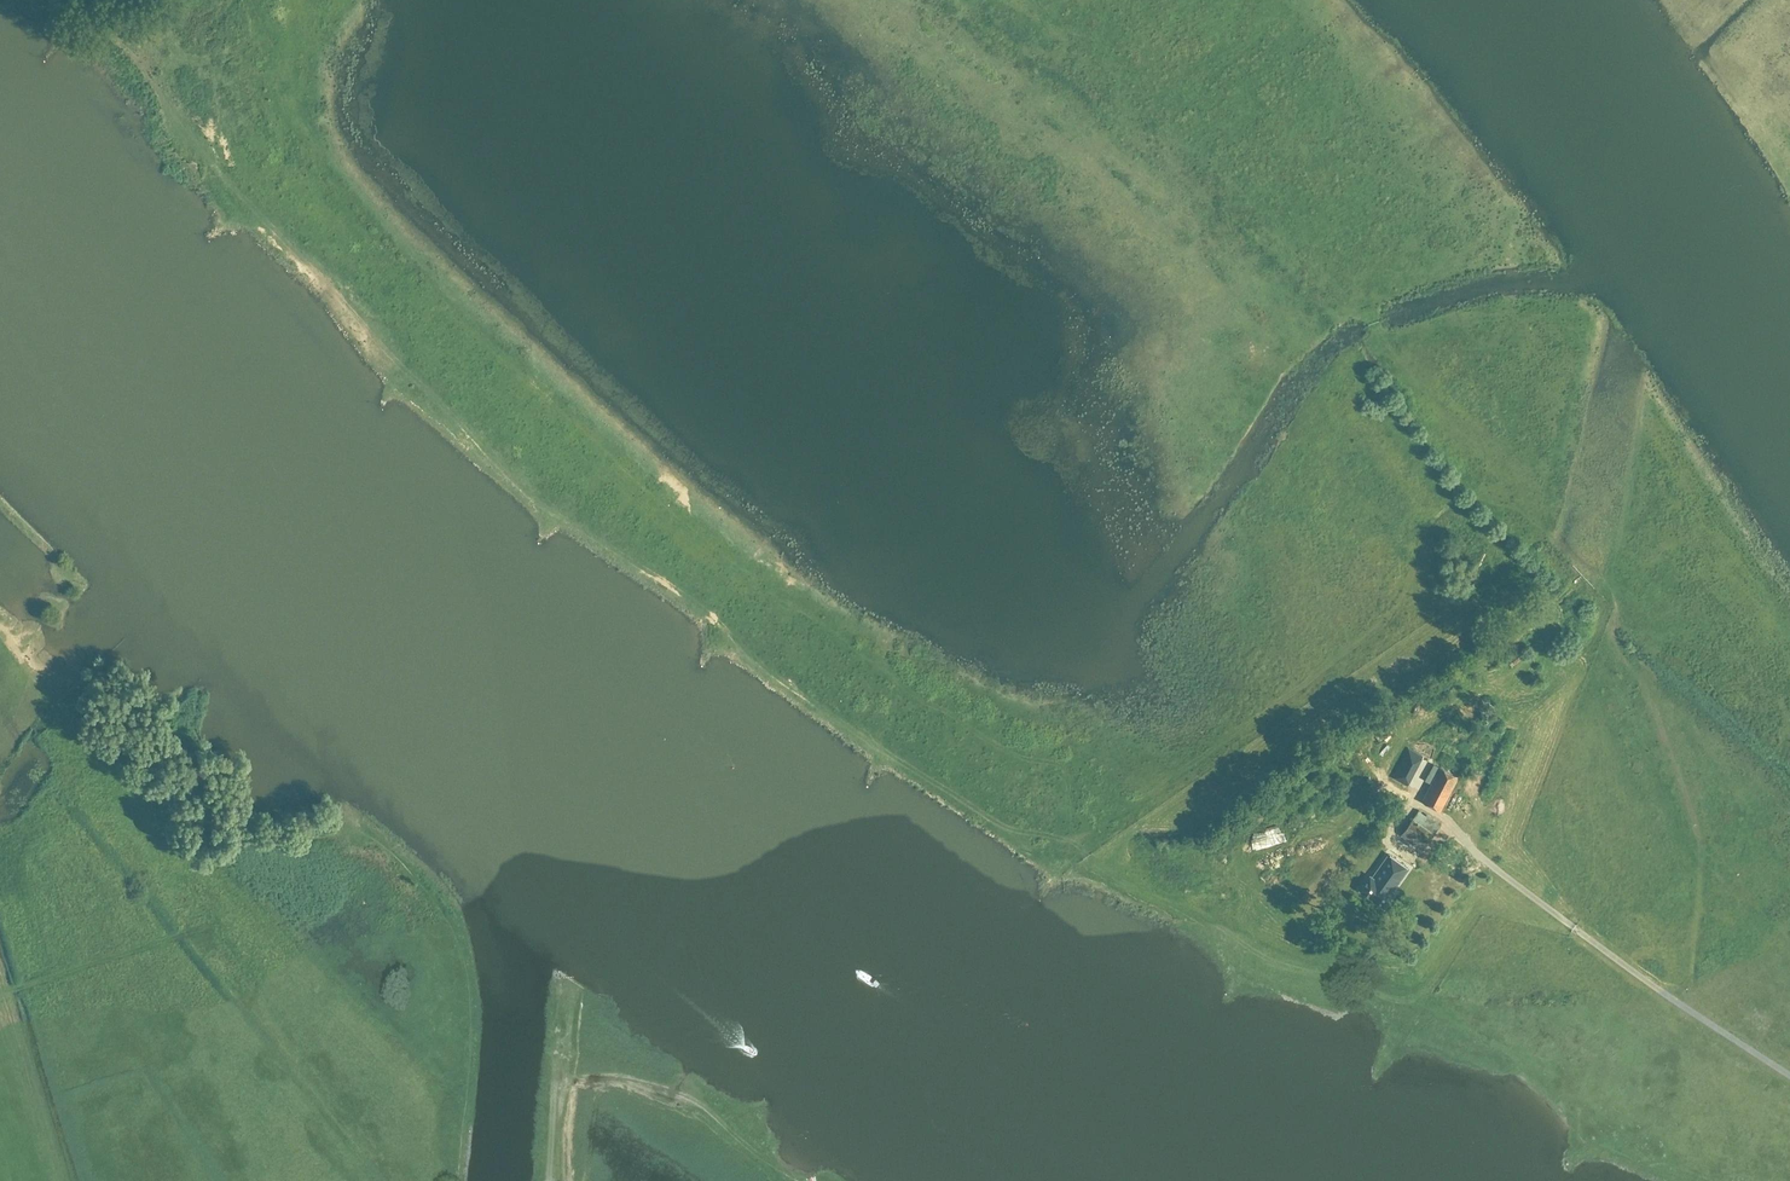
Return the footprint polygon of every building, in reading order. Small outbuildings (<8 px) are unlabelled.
[(1364,750),(1355,739),(1339,753),(1348,765),(1364,750)] [(1424,755),(1409,746),(1393,777),(1408,785),(1424,755)] [(1440,766),(1422,800),(1441,811),(1460,776),(1440,766)] [(1298,780),(1307,787),(1315,778),(1306,770),(1298,780)] [(1424,850),(1443,825),(1419,809),(1402,834),(1424,850)] [(1408,867),(1389,853),(1373,876),(1370,874),(1360,888),(1384,905),(1394,891),(1392,890),(1408,867)]
